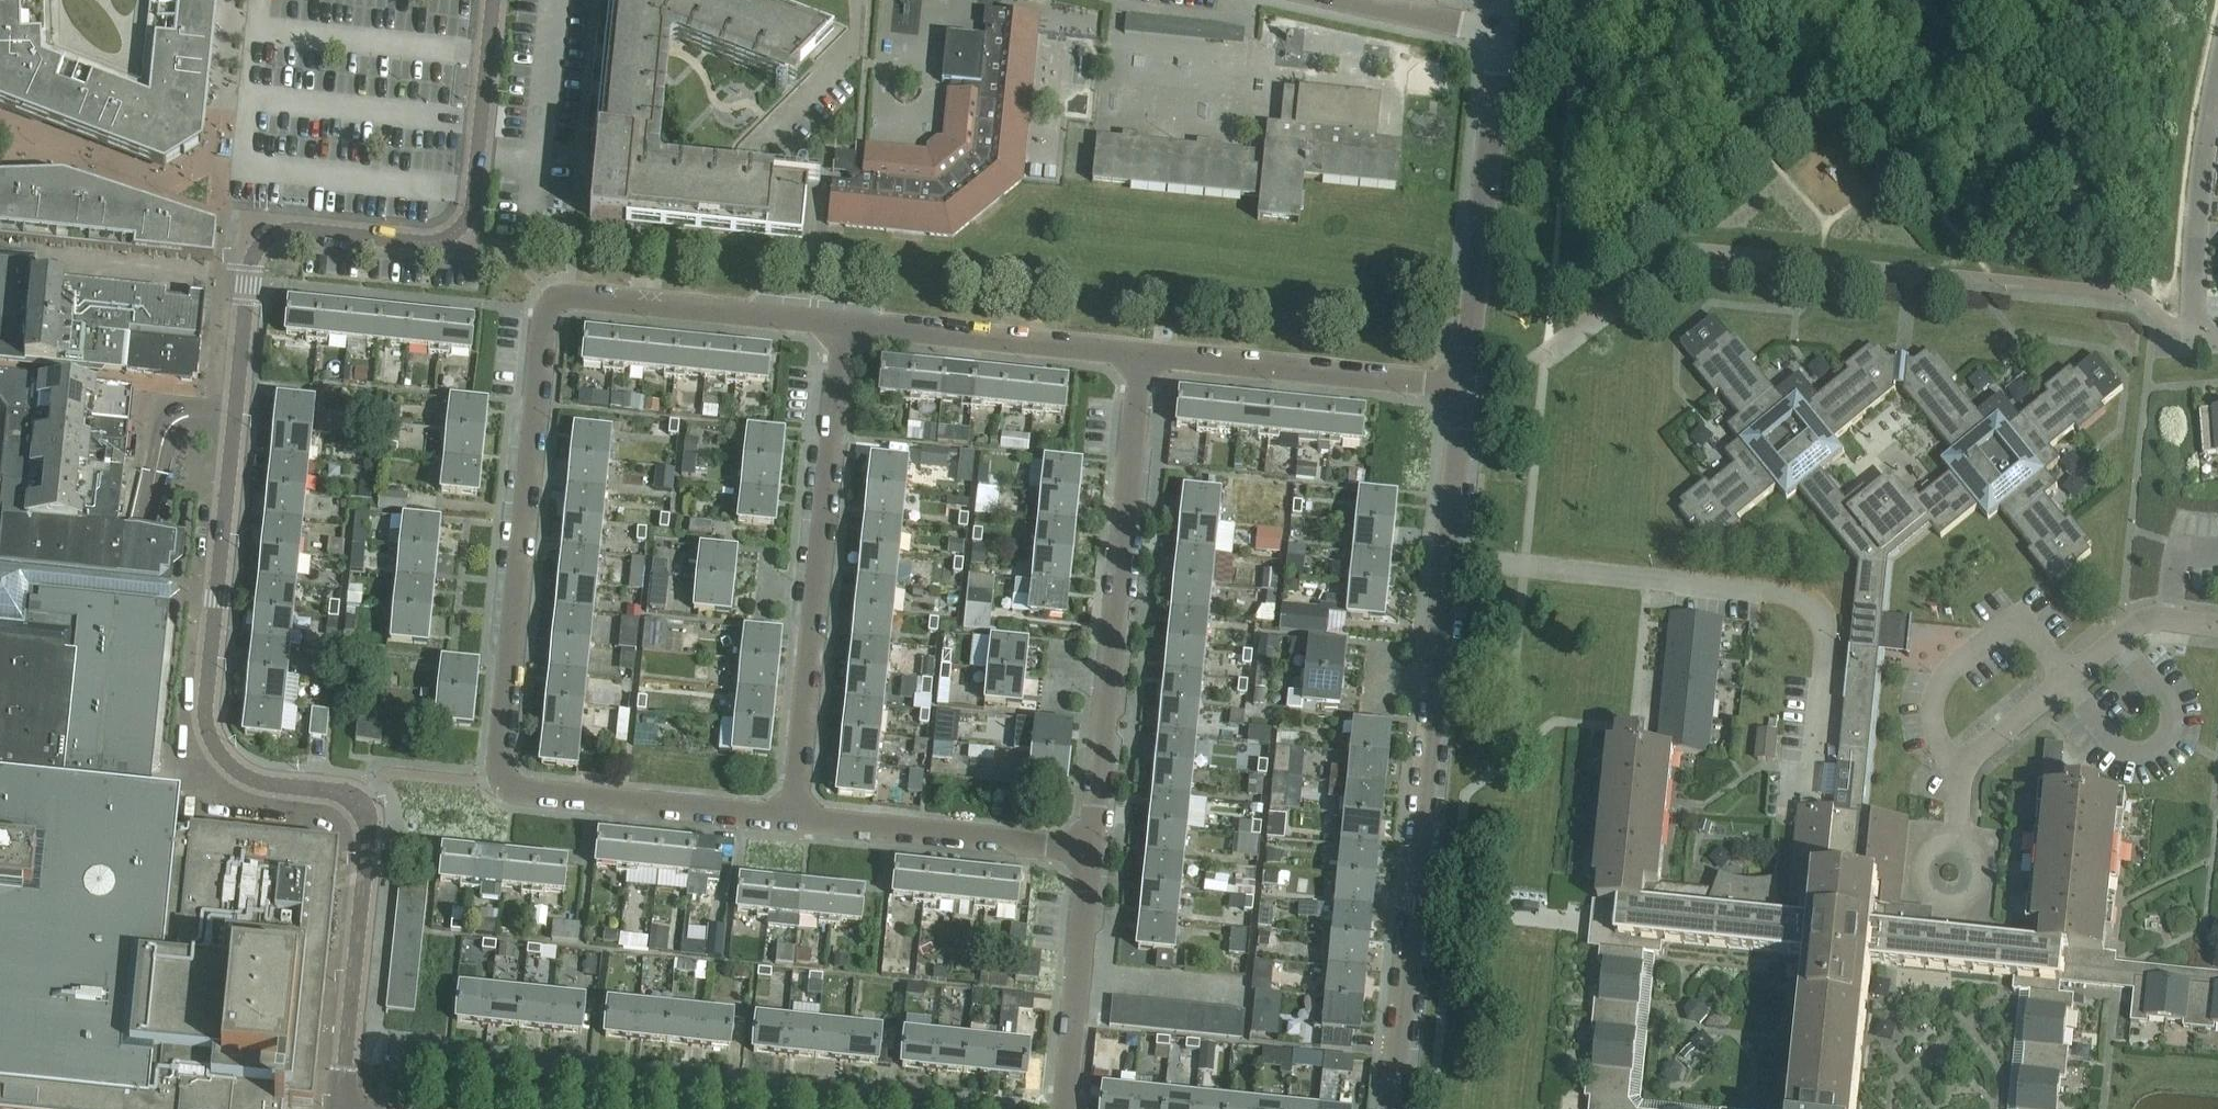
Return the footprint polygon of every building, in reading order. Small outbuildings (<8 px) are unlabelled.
[(164,172),(202,148),(218,0),(0,0),(0,110),(164,172)] [(589,217),(626,221),(672,226),(802,239),(808,185),(818,186),(819,177),(658,161),(670,41),(792,87),(795,78),(788,76),(813,51),(831,33),(818,28),(742,0),(611,0),(589,217)] [(900,25),(901,0),(883,0),(881,24),(900,25)] [(833,181),(829,225),(864,228),(886,231),(929,235),(952,237),(970,222),(1003,195),(1021,181),(1023,159),(1024,156),(1028,115),(1030,98),(1035,52),(1039,15),(1005,12),(985,10),(983,25),(986,26),(985,37),(947,33),(941,81),(943,81),(943,80),(951,81),(950,90),(948,90),(943,138),(937,138),(927,146),(926,152),(869,146),(865,146),(863,174),(859,174),(853,180),(852,183),(833,181)] [(1242,29),(1231,28),(1229,44),(1240,45),(1242,29)] [(1284,87),(1283,90),(1280,123),(1266,122),(1263,155),(1245,154),(1246,152),(1244,151),(1243,153),(1219,151),(1220,143),(1209,142),(1204,193),(1260,199),(1258,220),(1259,220),(1260,216),(1298,220),(1298,224),(1299,224),(1304,178),(1397,188),(1401,143),(1399,143),(1399,145),(1375,143),(1380,96),(1298,88),(1298,89),(1284,87)] [(1092,182),(1129,186),(1134,134),(1114,132),(1113,140),(1097,138),(1098,136),(1096,136),(1092,182)] [(1129,186),(1166,189),(1171,144),(1170,144),(1170,146),(1146,144),(1147,136),(1134,134),(1129,186)] [(1166,189),(1204,193),(1209,142),(1197,141),(1196,149),(1171,146),(1171,144),(1166,189)] [(821,144),(821,161),(839,161),(839,144),(821,144)] [(89,248),(213,261),(216,227),(63,176),(0,178),(0,239),(89,248)] [(205,295),(34,278),(36,256),(20,254),(20,258),(0,256),(0,360),(21,363),(21,364),(40,366),(40,362),(46,362),(46,363),(72,365),(74,369),(79,369),(81,366),(91,367),(93,371),(98,371),(100,368),(131,371),(133,371),(164,374),(165,370),(174,371),(181,380),(191,381),(192,377),(197,378),(205,295)] [(306,341),(316,342),(319,307),(311,306),(311,304),(300,303),(299,305),(288,304),(288,314),(287,314),(287,318),(285,335),(306,337),(306,341)] [(328,308),(319,307),(316,342),(326,344),(327,339),(347,341),(350,310),(340,309),(340,307),(328,306),(328,308)] [(360,311),(350,310),(347,341),(368,343),(367,348),(377,349),(381,314),(372,313),(372,311),(360,310),(360,311)] [(381,314),(377,349),(387,350),(388,345),(408,347),(411,317),(401,316),(401,314),(389,312),(389,314),(381,314)] [(422,318),(411,317),(408,347),(429,349),(428,354),(439,355),(442,320),(434,319),(434,317),(422,316),(422,318)] [(1735,465),(1710,486),(1706,481),(1680,503),(1684,507),(1679,511),(1691,525),(1695,521),(1700,526),(1695,530),(1706,544),(1711,540),(1715,545),(1741,524),(1737,519),(1777,487),(1787,499),(1799,489),(1859,563),(1850,647),(1848,664),(1847,671),(1844,702),(1845,702),(1839,759),(1838,766),(1833,810),(1850,811),(1863,813),(1865,794),(1867,774),(1872,775),(1872,774),(1873,762),(1869,761),(1870,753),(1870,748),(1875,748),(1876,736),(1871,735),(1872,731),(1873,722),(1878,722),(1879,710),(1874,709),(1880,654),(1882,638),(1900,639),(1902,623),(1901,623),(1883,621),(1884,615),(1889,559),(1931,525),(1941,538),(1978,507),(1988,520),(2000,510),(2033,549),(2028,553),(2049,579),(2054,575),(2058,580),(2072,568),(2068,564),(2073,560),(2077,564),(2091,553),(2087,548),(2092,544),(2071,518),(2066,522),(2045,497),(2058,487),(2046,472),(2060,461),(2050,448),(2076,428),(2079,432),(2106,411),(2102,406),(2120,392),(2123,389),(2121,386),(2111,375),(2108,377),(2105,373),(2108,370),(2096,356),(2075,373),(2071,368),(2045,390),(2048,394),(2009,427),(1999,415),(1987,424),(1953,383),(1957,379),(1936,353),(1931,357),(1928,352),(1924,355),(1915,362),(1909,361),(1909,358),(1896,356),(1896,360),(1890,359),(1883,351),(1880,347),(1875,351),(1872,346),(1845,368),(1849,372),(1807,406),(1798,394),(1785,404),(1753,364),(1758,361),(1736,335),(1732,338),(1714,317),(1700,329),(1702,332),(1698,336),(1695,332),(1681,344),(1698,365),(1694,369),(1715,395),(1719,392),(1740,417),(1728,427),(1740,441),(1725,453),(1735,465)] [(451,320),(442,320),(439,355),(449,356),(449,351),(470,353),(472,336),(473,333),(472,333),(473,323),(462,322),(463,320),(451,319),(451,320)] [(603,371),(613,372),(616,337),(608,337),(608,334),(596,333),(596,335),(585,334),(584,344),(583,348),(584,348),(582,365),(603,367),(603,371)] [(625,338),(616,337),(613,372),(624,373),(624,369),(643,371),(647,340),(637,340),(637,337),(625,336),(625,338)] [(664,377),(673,378),(677,343),(669,343),(669,341),(657,339),(657,341),(647,340),(643,371),(664,373),(664,377)] [(705,377),(708,347),(698,346),(698,344),(686,342),(686,344),(677,343),(673,378),(684,379),(685,375),(705,377)] [(718,348),(708,347),(705,377),(726,379),(725,384),(735,385),(738,350),(730,349),(730,347),(718,346),(718,348)] [(738,350),(735,385),(745,386),(746,381),(767,384),(769,367),(770,362),(769,362),(770,353),(759,352),(759,350),(747,348),(746,351),(738,350)] [(899,401),(910,402),(913,367),(905,367),(905,364),(893,363),(893,365),(882,364),(881,374),(880,378),(881,379),(879,395),(900,397),(899,401)] [(921,368),(913,367),(910,402),(919,403),(920,399),(941,401),(944,371),(934,370),(934,367),(922,366),(921,368)] [(367,369),(353,368),(351,381),(366,382),(367,369)] [(954,372),(944,371),(941,401),(961,403),(960,408),(971,409),(974,374),(966,373),(966,371),(954,370),(954,372)] [(4,450),(2,486),(7,493),(5,519),(0,522),(0,574),(2,576),(20,578),(29,570),(147,582),(148,578),(160,579),(169,572),(170,559),(174,559),(176,535),(177,529),(176,535),(156,532),(156,534),(139,532),(127,531),(128,528),(117,528),(131,388),(40,379),(40,377),(6,374),(6,372),(0,371),(0,402),(8,412),(5,447),(6,449),(4,450)] [(983,375),(974,374),(971,409),(981,410),(981,405),(1002,408),(1005,377),(995,376),(995,374),(983,373),(983,375)] [(1021,414),(1032,415),(1035,380),(1027,379),(1027,377),(1015,376),(1015,378),(1005,377),(1002,408),(1022,410),(1021,414)] [(1044,381),(1035,380),(1032,415),(1042,416),(1042,412),(1064,414),(1066,397),(1066,393),(1067,383),(1056,382),(1056,380),(1044,379),(1044,381)] [(463,393),(463,384),(450,383),(449,391),(463,393)] [(594,406),(595,393),(579,391),(578,404),(594,406)] [(1207,433),(1211,398),(1201,397),(1202,395),(1190,393),(1190,396),(1179,395),(1178,405),(1177,404),(1177,409),(1178,409),(1176,425),(1197,427),(1197,432),(1207,433)] [(611,394),(609,407),(622,409),(623,395),(611,394)] [(639,411),(640,396),(623,395),(622,409),(639,411)] [(1238,432),(1241,401),(1231,400),(1231,398),(1219,396),(1219,399),(1211,398),(1207,433),(1218,434),(1218,430),(1238,432)] [(279,397),(276,429),(311,432),(313,408),(316,409),(317,403),(314,402),(314,401),(279,397)] [(448,430),(483,434),(486,402),(451,399),(451,400),(448,400),(447,406),(450,406),(448,430)] [(658,413),(660,401),(645,400),(644,411),(658,413)] [(1251,402),(1241,401),(1238,432),(1258,434),(1258,438),(1268,439),(1271,404),(1263,403),(1263,401),(1251,400),(1251,402)] [(1299,438),(1302,407),(1292,406),(1292,404),(1280,403),(1280,405),(1271,404),(1268,439),(1279,440),(1279,436),(1299,438)] [(702,418),(717,419),(718,407),(703,405),(702,418)] [(699,407),(687,406),(686,415),(698,417),(699,407)] [(1329,446),(1333,410),(1324,409),(1324,407),(1312,406),(1312,408),(1302,407),(1299,438),(1298,442),(1320,445),(1319,449),(1322,453),(1328,453),(1329,446)] [(390,407),(387,424),(398,426),(401,409),(390,407)] [(1333,410),(1329,446),(1339,447),(1340,442),(1361,444),(1362,427),(1363,427),(1363,423),(1364,413),(1353,412),(1353,410),(1342,409),(1341,411),(1333,410)] [(2217,454),(2217,409),(2213,409),(2214,415),(2200,416),(2203,455),(2217,454)] [(679,422),(670,421),(669,435),(677,436),(679,422)] [(925,425),(924,428),(923,441),(935,442),(937,426),(925,425)] [(937,442),(948,443),(950,428),(939,426),(937,442)] [(573,458),(608,461),(610,438),(613,438),(614,432),(611,432),(611,430),(576,427),(573,458)] [(907,440),(923,441),(924,428),(908,427),(907,440)] [(986,427),(986,441),(1015,442),(1016,428),(986,427)] [(273,459),(311,463),(311,456),(309,456),(311,432),(276,429),(273,459)] [(779,464),(783,433),(748,429),(747,430),(745,430),(744,436),(747,436),(744,460),(779,464)] [(442,454),(442,461),(479,464),(483,434),(448,430),(445,454),(442,454)] [(684,454),(697,455),(698,439),(685,438),(684,454)] [(950,450),(923,448),(922,466),(948,469),(950,450)] [(960,451),(958,467),(973,468),(974,453),(960,451)] [(697,456),(683,454),(681,475),(694,477),(697,456)] [(869,488),(904,491),(907,468),(910,469),(910,462),(908,462),(908,460),(873,457),(869,488)] [(573,458),(570,489),(607,492),(608,485),(605,485),(608,461),(573,458)] [(311,463),(273,459),(270,490),(305,493),(307,469),(310,470),(311,463)] [(1076,494),(1079,463),(1045,459),(1045,461),(1041,460),(1041,467),(1044,467),(1042,491),(1076,494)] [(738,491),(776,495),(779,464),(744,460),(742,484),(739,484),(738,491)] [(479,464),(442,461),(441,467),(444,468),(441,492),(456,493),(456,494),(462,494),(476,495),(479,464)] [(1315,480),(1317,465),(1297,463),(1295,477),(1315,480)] [(672,491),(674,469),(658,467),(656,489),(672,491)] [(1363,485),(1365,472),(1349,470),(1347,483),(1363,485)] [(358,498),(371,499),(373,484),(360,483),(358,498)] [(869,488),(866,519),(904,522),(905,516),(902,515),(904,491),(869,488)] [(607,499),(607,492),(570,489),(567,519),(602,522),(604,499),(607,499)] [(1185,489),(1182,520),(1217,524),(1219,500),(1222,501),(1223,494),(1220,494),(1220,492),(1185,489)] [(305,493),(270,490),(267,520),(304,524),(305,517),(302,517),(305,493)] [(379,491),(378,507),(405,510),(407,494),(379,491)] [(776,495),(738,491),(738,497),(741,498),(738,522),(753,523),(753,524),(758,524),(773,525),(776,495)] [(1035,521),(1073,525),(1076,494),(1042,491),(1039,515),(1036,515),(1035,521)] [(1356,522),(1391,526),(1394,495),(1360,491),(1360,492),(1356,492),(1356,498),(1359,498),(1356,522)] [(1002,492),(1000,504),(1018,507),(1020,495),(1002,492)] [(1302,502),(1293,501),(1292,515),(1301,516),(1302,502)] [(658,519),(658,508),(636,508),(637,520),(658,519)] [(968,515),(959,514),(958,528),(967,529),(968,515)] [(669,516),(661,515),(659,528),(668,529),(669,516)] [(438,527),(438,521),(437,521),(403,518),(403,519),(400,519),(400,525),(403,525),(400,548),(435,552),(438,528),(439,528),(439,527),(438,527)] [(567,519),(563,550),(601,554),(602,547),(599,547),(602,522),(567,519)] [(863,549),(898,553),(901,529),(903,530),(904,522),(866,519),(863,549)] [(304,524),(267,520),(263,550),(298,554),(301,530),(304,531),(304,524)] [(710,535),(712,523),(690,520),(689,532),(710,535)] [(1217,524),(1182,520),(1179,551),(1217,555),(1234,556),(1235,541),(1215,539),(1217,524)] [(1073,525),(1035,521),(1034,528),(1038,528),(1035,552),(1070,556),(1073,525)] [(1350,552),(1388,557),(1391,526),(1356,522),(1354,546),(1351,546),(1350,552)] [(367,545),(368,526),(354,524),(352,543),(367,545)] [(646,529),(638,528),(637,542),(645,542),(646,529)] [(1257,528),(1255,551),(1279,553),(1281,531),(1257,528)] [(982,530),(973,529),(972,543),(981,544),(982,530)] [(949,539),(948,554),(963,555),(964,541),(949,539)] [(342,557),(344,541),(328,540),(327,556),(342,557)] [(971,564),(984,565),(986,546),(973,545),(971,564)] [(734,551),(700,547),(700,549),(697,548),(696,554),(700,554),(697,578),(732,582),(734,558),(736,558),(736,557),(735,556),(735,550),(734,550),(734,551)] [(395,572),(394,579),(432,583),(435,552),(400,548),(398,573),(395,572)] [(896,577),(898,553),(863,549),(860,580),(898,584),(898,577),(896,577)] [(298,554),(263,550),(260,580),(298,584),(299,578),(296,577),(298,554)] [(563,550),(560,580),(595,584),(598,560),(600,561),(601,554),(563,550)] [(1176,582),(1210,585),(1213,562),(1216,562),(1217,555),(1179,551),(1176,582)] [(1070,556),(1035,552),(1033,576),(1029,576),(1029,582),(1067,586),(1070,556)] [(1388,557),(1350,552),(1349,559),(1353,560),(1350,584),(1385,587),(1388,557)] [(351,556),(349,570),(362,571),(364,558),(351,556)] [(1287,556),(1285,576),(1303,578),(1305,558),(1287,556)] [(628,587),(642,589),(645,558),(631,557),(628,587)] [(664,575),(665,561),(653,559),(652,573),(664,575)] [(963,560),(954,559),(953,573),(962,574),(963,560)] [(1263,590),(1276,591),(1278,571),(1264,570),(1263,590)] [(694,610),(705,611),(727,613),(727,614),(729,614),(729,608),(731,608),(731,607),(729,607),(732,582),(697,578),(695,602),(692,602),(691,608),(694,608),(694,610)] [(1283,592),(1292,593),(1299,587),(1300,579),(1285,578),(1283,592)] [(432,583),(394,579),(393,586),(396,586),(394,610),(429,614),(432,583)] [(1259,611),(1260,580),(1240,579),(1239,610),(1259,611)] [(257,611),(292,615),(294,597),(302,598),(304,585),(298,584),(260,580),(257,611)] [(593,607),(595,584),(560,580),(557,611),(595,615),(596,608),(593,607)] [(898,584),(860,580),(857,610),(892,614),(894,590),(897,591),(898,584)] [(1067,586),(1029,582),(1016,581),(1012,612),(1044,615),(1049,616),(1049,615),(1064,617),(1067,586)] [(1210,585),(1176,582),(1173,612),(1211,616),(1211,609),(1208,609),(1210,585)] [(1321,611),(1282,607),(1279,630),(1325,635),(1327,613),(1380,619),(1382,619),(1385,587),(1350,584),(1349,597),(1328,595),(1327,604),(1322,603),(1321,611)] [(347,604),(361,605),(362,586),(348,585),(347,604)] [(149,792),(142,791),(143,781),(151,782),(152,768),(167,627),(163,627),(164,614),(157,605),(145,604),(145,600),(51,590),(51,594),(39,593),(30,600),(28,615),(30,616),(28,630),(7,627),(7,623),(5,623),(4,630),(0,630),(0,1108),(284,1108),(285,1101),(312,1104),(339,846),(190,831),(190,835),(176,834),(180,795),(149,792)] [(665,608),(667,592),(650,590),(649,606),(665,608)] [(963,630),(989,632),(993,593),(967,590),(963,630)] [(1274,607),(1276,593),(1267,592),(1266,606),(1274,607)] [(328,618),(338,619),(340,603),(330,602),(328,618)] [(639,619),(640,608),(627,607),(626,618),(639,619)] [(429,614),(394,610),(391,634),(389,634),(388,640),(391,640),(391,641),(425,645),(426,645),(426,639),(428,639),(428,638),(426,638),(429,614)] [(889,638),(892,614),(857,610),(854,641),(891,645),(892,638),(889,638)] [(257,611),(254,642),(292,646),(293,640),(290,639),(292,615),(257,611)] [(595,615),(557,611),(554,642),(589,645),(591,621),(594,622),(595,615)] [(1169,643),(1204,647),(1207,623),(1210,623),(1211,616),(1173,612),(1169,643)] [(1660,750),(1673,751),(1709,755),(1711,738),(1705,738),(1709,702),(1714,703),(1716,687),(1717,671),(1712,671),(1716,635),(1721,636),(1723,619),(1671,614),(1659,735),(1662,736),(1661,748),(1660,750)] [(639,619),(626,618),(621,618),(618,648),(636,650),(639,619)] [(686,623),(646,619),(643,650),(683,654),(686,623)] [(938,620),(930,619),(928,632),(937,633),(938,620)] [(741,660),(776,664),(779,640),(780,640),(781,639),(779,639),(780,633),(778,632),(778,633),(745,629),(744,631),(742,630),(741,636),(744,637),(741,660)] [(990,646),(988,670),(1023,674),(1025,649),(1027,649),(1027,648),(1025,648),(1026,642),(1025,642),(1025,643),(991,639),(991,640),(988,640),(987,646),(990,646)] [(891,645),(854,641),(851,672),(885,675),(888,652),(891,652),(891,645)] [(1308,648),(1306,672),(1341,676),(1343,651),(1345,651),(1345,650),(1343,650),(1344,644),(1343,644),(1309,641),(1309,642),(1306,642),(1305,648),(1308,648)] [(251,673),(286,676),(289,653),(291,653),(292,646),(254,642),(251,673)] [(589,645),(554,642),(551,672),(588,676),(589,669),(586,669),(589,645)] [(1202,670),(1204,647),(1169,643),(1166,674),(1204,678),(1205,671),(1202,670)] [(1259,649),(1258,667),(1271,668),(1273,650),(1259,649)] [(951,652),(942,651),(941,665),(950,666),(951,652)] [(1238,668),(1250,669),(1251,669),(1252,652),(1239,651),(1238,668)] [(356,672),(357,658),(344,658),(343,671),(356,672)] [(923,659),(921,678),(931,679),(932,679),(934,660),(923,659)] [(441,668),(439,692),(474,695),(476,671),(478,671),(478,670),(476,669),(477,663),(476,663),(476,664),(442,660),(442,662),(439,661),(438,667),(441,668)] [(735,691),(773,695),(776,664),(741,660),(739,685),(736,684),(735,691)] [(941,666),(939,681),(950,682),(951,666),(941,666)] [(1257,668),(1255,687),(1267,688),(1269,670),(1257,668)] [(1023,674),(988,670),(985,694),(982,693),(982,700),(985,700),(985,701),(1018,705),(1019,706),(1020,700),(1021,700),(1022,699),(1020,698),(1023,674)] [(588,676),(551,672),(548,702),(583,706),(585,682),(588,683),(588,676)] [(851,672),(847,702),(885,706),(886,699),(883,699),(885,675),(851,672)] [(1338,700),(1341,676),(1306,672),(1304,692),(1290,691),(1288,709),(1315,712),(1316,704),(1336,707),(1337,707),(1338,701),(1339,701),(1339,700),(1338,700)] [(286,676),(251,673),(248,703),(286,707),(287,700),(284,700),(286,676)] [(1163,704),(1198,707),(1200,683),(1204,684),(1204,678),(1166,674),(1163,704)] [(912,708),(928,710),(931,679),(921,678),(916,677),(912,708)] [(631,680),(623,680),(621,693),(630,693),(631,680)] [(939,681),(938,696),(948,697),(950,682),(939,681)] [(1247,681),(1239,681),(1237,694),(1246,695),(1247,681)] [(637,708),(652,710),(654,692),(639,691),(637,708)] [(773,695),(735,691),(735,698),(738,698),(735,722),(770,726),(773,695)] [(471,720),(474,695),(439,692),(436,715),(433,715),(433,721),(436,721),(436,723),(469,726),(469,727),(470,727),(471,721),(472,721),(473,720),(471,720)] [(545,733),(582,737),(583,730),(580,730),(583,706),(548,702),(545,733)] [(884,713),(885,706),(847,702),(844,732),(879,736),(881,712),(884,713)] [(289,707),(286,707),(248,703),(245,734),(259,736),(259,737),(265,737),(280,738),(281,720),(287,721),(289,707)] [(1160,734),(1198,738),(1199,732),(1196,731),(1198,707),(1163,704),(1160,734)] [(1907,722),(1907,708),(1888,708),(1887,721),(1907,722)] [(309,737),(310,737),(326,738),(329,712),(312,710),(309,737)] [(626,744),(629,711),(619,710),(615,742),(626,744)] [(933,743),(953,744),(955,745),(959,713),(936,711),(933,743)] [(1032,752),(1067,756),(1070,731),(1071,731),(1071,730),(1070,730),(1070,724),(1069,724),(1035,721),(1026,720),(1025,735),(1020,734),(1018,751),(1032,752)] [(732,753),(735,753),(766,756),(766,757),(767,757),(767,751),(769,751),(769,750),(768,750),(770,726),(735,722),(733,746),(730,745),(729,751),(732,752),(732,753)] [(1352,730),(1350,754),(1385,757),(1388,725),(1387,725),(1387,726),(1353,722),(1353,724),(1350,723),(1350,730),(1352,730)] [(357,727),(356,735),(355,742),(380,744),(382,729),(357,727)] [(1271,729),(1250,727),(1249,738),(1270,740),(1271,729)] [(1757,759),(1763,760),(1773,761),(1776,732),(1760,730),(1757,759)] [(1593,902),(1619,904),(1615,949),(1644,952),(1644,953),(1655,954),(1661,955),(1663,941),(1809,956),(1793,1108),(1853,1108),(1868,962),(2014,977),(2013,991),(2020,991),(2030,992),(2030,991),(2060,994),(2061,981),(2134,989),(2135,978),(2136,978),(2137,965),(2108,962),(2109,954),(2110,954),(2110,953),(2103,952),(2106,931),(2112,932),(2115,910),(2108,909),(2110,883),(2117,884),(2119,864),(2121,843),(2115,843),(2117,816),(2124,817),(2126,796),(2100,793),(2100,785),(2068,781),(2067,790),(2040,787),(2038,808),(2045,809),(2042,835),(2036,835),(2031,875),(2038,876),(2035,902),(2029,901),(2027,923),(2043,925),(2040,946),(1928,935),(1929,926),(1908,924),(1908,932),(1885,930),(1887,907),(1899,908),(1908,817),(1863,813),(1850,811),(1833,810),(1799,806),(1790,897),(1801,898),(1799,921),(1643,906),(1645,884),(1659,885),(1673,751),(1660,750),(1661,748),(1646,747),(1647,734),(1618,731),(1617,744),(1609,743),(1593,902)] [(876,760),(879,736),(844,732),(841,763),(879,767),(879,760),(876,760)] [(582,737),(545,733),(541,765),(556,766),(556,767),(561,767),(576,768),(579,744),(581,744),(582,737)] [(1299,735),(1277,733),(1276,746),(1291,747),(1298,748),(1299,735)] [(1198,738),(1160,734),(1157,766),(1192,769),(1194,745),(1197,745),(1198,738)] [(912,757),(925,758),(927,741),(914,740),(912,757)] [(953,744),(933,743),(932,757),(952,759),(953,744)] [(1273,777),(1288,778),(1291,747),(1276,746),(1273,777)] [(1067,756),(1032,752),(1030,776),(1027,775),(1026,782),(1029,782),(1029,783),(1063,787),(1064,787),(1065,781),(1066,781),(1066,780),(1065,780),(1067,756)] [(1385,757),(1350,754),(1348,769),(1332,768),(1330,782),(1382,788),(1385,757)] [(1266,775),(1267,762),(1258,761),(1257,775),(1266,775)] [(879,767),(841,763),(838,795),(853,796),(853,797),(858,797),(873,798),(875,774),(878,774),(879,767)] [(1192,769),(1157,766),(1154,796),(1191,799),(1192,793),(1189,793),(1192,769)] [(907,792),(921,794),(923,772),(909,771),(907,792)] [(1249,777),(1247,795),(1263,796),(1265,778),(1249,777)] [(1270,807),(1285,808),(1288,778),(1273,777),(1270,807)] [(1379,818),(1382,788),(1330,782),(1329,797),(1345,799),(1344,814),(1379,818)] [(1191,806),(1191,799),(1154,796),(1151,826),(1186,829),(1188,805),(1191,806)] [(1251,814),(1262,815),(1263,806),(1252,805),(1251,814)] [(1285,827),(1286,815),(1268,813),(1267,826),(1285,827)] [(1338,839),(1338,845),(1376,849),(1379,818),(1344,814),(1341,839),(1338,839)] [(1251,836),(1260,837),(1261,823),(1252,823),(1251,836)] [(1148,856),(1185,860),(1186,854),(1183,853),(1186,829),(1151,826),(1148,856)] [(627,873),(630,839),(622,838),(622,836),(610,834),(610,837),(599,836),(598,845),(597,845),(597,849),(596,866),(617,868),(616,872),(627,873)] [(1232,855),(1256,857),(1258,837),(1234,835),(1232,855)] [(657,872),(661,842),(651,841),(651,839),(639,838),(639,840),(630,839),(627,873),(637,874),(637,870),(657,872)] [(688,880),(692,846),(682,845),(683,842),(671,841),(670,843),(661,842),(657,872),(677,874),(677,879),(688,880)] [(692,846),(688,880),(686,896),(706,898),(707,882),(719,883),(721,862),(722,858),(721,858),(722,849),(712,848),(713,846),(700,844),(700,847),(692,846)] [(1373,879),(1376,849),(1338,845),(1337,852),(1340,852),(1338,876),(1373,879)] [(470,889),(474,854),(466,853),(466,851),(454,850),(454,852),(443,851),(442,860),(441,860),(441,865),(440,881),(460,883),(460,888),(470,889)] [(1280,865),(1281,851),(1267,850),(1266,864),(1280,865)] [(502,888),(505,857),(495,856),(495,854),(483,853),(483,855),(474,854),(470,889),(481,890),(481,886),(502,888)] [(532,895),(536,860),(527,859),(527,857),(515,856),(515,858),(505,857),(502,888),(522,890),(522,894),(532,895)] [(1144,886),(1179,890),(1182,866),(1185,867),(1185,860),(1148,856),(1144,886)] [(536,860),(532,895),(542,896),(543,892),(563,894),(566,863),(556,862),(556,860),(544,859),(544,861),(536,860)] [(923,904),(927,869),(918,868),(918,866),(907,865),(906,867),(896,866),(895,876),(894,876),(894,880),(892,897),(913,899),(913,903),(923,904)] [(1760,887),(1760,865),(1699,866),(1699,888),(1760,887)] [(927,869),(923,904),(933,905),(934,901),(954,903),(957,872),(948,871),(948,869),(936,868),(935,870),(927,869)] [(957,872),(954,903),(975,905),(974,910),(985,911),(989,875),(980,875),(980,872),(968,871),(968,873),(957,872)] [(1265,885),(1278,886),(1279,872),(1266,871),(1265,885)] [(989,875),(985,911),(995,912),(996,907),(1016,909),(1019,879),(1009,878),(1009,875),(997,874),(997,876),(989,875)] [(1203,892),(1234,895),(1235,880),(1228,880),(1229,877),(1205,875),(1203,892)] [(1332,899),(1331,906),(1370,910),(1373,879),(1338,876),(1335,900),(1332,899)] [(400,878),(399,890),(427,893),(428,880),(400,877),(400,878)] [(767,919),(771,884),(762,883),(762,881),(750,880),(750,882),(739,881),(736,912),(757,914),(757,918),(767,919)] [(1234,895),(1253,897),(1255,882),(1235,880),(1234,895)] [(799,918),(802,887),(791,886),(791,884),(780,883),(780,885),(771,884),(767,919),(784,921),(785,916),(799,918)] [(1179,890),(1144,886),(1141,917),(1179,921),(1180,915),(1177,915),(1179,890)] [(829,925),(833,890),(824,890),(824,888),(812,887),(812,888),(802,887),(799,918),(819,920),(819,924),(829,925)] [(861,924),(864,894),(853,893),(853,891),(842,889),(841,891),(833,890),(829,925),(840,926),(840,922),(861,924)] [(425,906),(427,893),(399,890),(397,903),(425,906)] [(1253,898),(1244,898),(1243,911),(1252,912),(1253,898)] [(424,920),(425,906),(397,903),(396,917),(424,920)] [(1366,941),(1370,910),(1331,906),(1317,905),(1316,920),(1333,921),(1331,937),(1366,941)] [(453,908),(451,922),(465,923),(466,910),(453,908)] [(1261,910),(1259,927),(1271,928),(1273,911),(1261,910)] [(423,933),(424,920),(396,917),(395,930),(423,933)] [(1179,921),(1141,917),(1138,949),(1153,950),(1153,951),(1158,951),(1173,952),(1175,928),(1178,928),(1179,921)] [(479,919),(477,933),(496,935),(497,921),(479,919)] [(464,932),(465,923),(451,922),(450,931),(464,932)] [(579,926),(553,923),(552,941),(577,943),(579,926)] [(1009,943),(1025,944),(1026,926),(1011,925),(1009,943)] [(709,926),(708,943),(706,957),(722,959),(725,928),(709,926)] [(648,950),(666,952),(669,929),(651,927),(648,950)] [(421,946),(422,935),(423,933),(395,930),(393,943),(421,946)] [(617,943),(618,932),(605,930),(604,942),(617,943)] [(1246,956),(1248,932),(1233,931),(1230,954),(1246,956)] [(1277,950),(1278,934),(1259,932),(1258,948),(1277,950)] [(631,949),(646,950),(648,937),(633,936),(631,949)] [(1363,971),(1366,941),(1331,937),(1329,961),(1326,961),(1325,967),(1363,971)] [(482,941),(481,950),(495,952),(496,943),(482,941)] [(393,943),(392,956),(420,959),(421,946),(393,943)] [(512,960),(514,946),(500,944),(498,958),(512,960)] [(541,947),(527,946),(527,955),(540,956),(541,947)] [(776,964),(793,965),(795,948),(777,946),(776,964)] [(1615,949),(1594,947),(1594,948),(1600,948),(1598,964),(1604,964),(1600,1000),(1595,1000),(1592,1031),(1597,1031),(1593,1067),(1588,1066),(1585,1098),(1590,1098),(1589,1108),(1716,1108),(1643,1102),(1640,1098),(1655,954),(1644,953),(1644,952),(1615,949)] [(1015,980),(1016,980),(1038,983),(1041,954),(1018,952),(1015,980)] [(834,967),(846,968),(847,956),(835,955),(834,967)] [(392,956),(390,970),(418,973),(420,959),(392,956)] [(585,975),(595,976),(596,960),(586,959),(585,975)] [(677,960),(676,969),(695,971),(696,962),(677,960)] [(1251,991),(1253,991),(1255,991),(1270,992),(1273,963),(1254,961),(1252,979),(1251,991)] [(2134,989),(2131,1022),(2147,1023),(2148,1018),(2184,1022),(2183,1027),(2214,1030),(2215,1025),(2217,1025),(2217,974),(2212,973),(2212,972),(2137,965),(2136,978),(2135,978),(2134,989)] [(933,979),(945,979),(946,968),(933,967),(933,979)] [(1327,975),(1325,999),(1360,1002),(1363,971),(1325,967),(1324,974),(1327,975)] [(749,980),(750,970),(737,969),(736,979),(749,980)] [(771,979),(772,970),(758,969),(757,978),(771,979)] [(390,970),(389,983),(417,986),(418,973),(390,970)] [(823,975),(809,974),(808,983),(822,984),(823,975)] [(389,983),(388,996),(416,999),(417,986),(389,983)] [(907,984),(906,995),(923,997),(924,986),(907,984)] [(488,1025),(492,990),(460,986),(457,1021),(488,1025)] [(519,1028),(522,993),(492,990),(488,1025),(519,1028)] [(2020,991),(2008,1108),(2058,1108),(2061,1078),(2066,1079),(2069,1048),(2064,1047),(2066,1030),(2067,1012),(2073,1012),(2074,995),(2060,994),(2030,991),(2030,992),(2020,991)] [(549,1031),(552,996),(522,993),(519,1028),(549,1031)] [(1003,993),(998,1041),(994,1076),(1025,1079),(1029,1044),(1012,1043),(1015,1011),(1033,1012),(1035,996),(1003,993)] [(416,999),(388,996),(386,1008),(386,1009),(414,1012),(416,999)] [(584,999),(552,996),(549,1031),(580,1034),(584,999)] [(1126,999),(1112,998),(1109,1026),(1123,1028),(1126,999)] [(1126,999),(1123,1028),(1136,1029),(1139,1001),(1126,999)] [(1357,1033),(1360,1002),(1325,999),(1323,1018),(1314,1017),(1313,1029),(1322,1029),(1320,1048),(1350,1050),(1352,1033),(1357,1033)] [(636,1040),(640,1005),(608,1001),(604,1036),(636,1040)] [(1149,1030),(1152,1002),(1139,1001),(1136,1029),(1149,1030)] [(1152,1002),(1149,1030),(1162,1032),(1165,1003),(1152,1002)] [(1178,1005),(1165,1003),(1162,1032),(1175,1033),(1178,1005)] [(667,1043),(670,1008),(640,1005),(636,1040),(667,1043)] [(1189,1034),(1191,1006),(1178,1005),(1175,1033),(1189,1034)] [(1191,1006),(1189,1034),(1202,1036),(1205,1007),(1191,1006)] [(1218,1009),(1205,1007),(1202,1036),(1215,1037),(1218,1009)] [(697,1046),(701,1011),(670,1008),(667,1043),(697,1046)] [(1228,1038),(1231,1010),(1218,1009),(1215,1037),(1228,1038)] [(1231,1010),(1228,1038),(1242,1040),(1245,1011),(1231,1010)] [(732,1014),(701,1011),(697,1046),(729,1049),(732,1014)] [(785,1055),(788,1019),(757,1016),(754,1052),(785,1055)] [(1263,1017),(1261,1037),(1273,1038),(1275,1018),(1263,1017)] [(815,1058),(819,1023),(788,1019),(785,1055),(815,1058)] [(846,1061),(849,1026),(819,1023),(815,1058),(846,1061)] [(880,1029),(849,1026),(846,1061),(877,1064),(880,1029)] [(933,1070),(936,1035),(905,1032),(901,1067),(933,1070)] [(963,1073),(966,1038),(936,1035),(933,1070),(963,1073)] [(994,1076),(998,1041),(966,1038),(963,1073),(994,1076)] [(1156,1038),(1155,1046),(1169,1048),(1170,1039),(1156,1038)] [(1186,1041),(1185,1049),(1199,1051),(1200,1042),(1186,1041)] [(1199,1057),(1214,1059),(1216,1045),(1201,1043),(1199,1057)] [(1290,1075),(1291,1066),(1291,1064),(1292,1051),(1262,1048),(1261,1066),(1281,1068),(1280,1074),(1290,1075)] [(1293,1066),(1321,1069),(1323,1054),(1294,1051),(1293,1066)] [(1348,1075),(1349,1057),(1323,1055),(1322,1069),(1321,1072),(1338,1074),(1348,1075)] [(1107,1085),(1108,1072),(1094,1071),(1093,1084),(1107,1085)] [(1318,1108),(1334,1108),(1338,1074),(1321,1072),(1318,1104),(1318,1108)] [(1134,1087),(1128,1086),(1127,1090),(1103,1087),(1101,1108),(1132,1108),(1134,1087)] [(1134,1087),(1132,1108),(1163,1108),(1165,1093),(1141,1091),(1141,1088),(1134,1087)] [(1165,1093),(1163,1108),(1195,1108),(1196,1094),(1190,1093),(1189,1096),(1165,1093)] [(1196,1094),(1195,1108),(1225,1108),(1226,1100),(1202,1097),(1203,1094),(1196,1094)] [(1257,1100),(1250,1099),(1250,1102),(1226,1100),(1225,1108),(1256,1108),(1257,1100)] [(1256,1108),(1287,1108),(1287,1106),(1263,1104),(1264,1101),(1257,1100),(1256,1108)]
